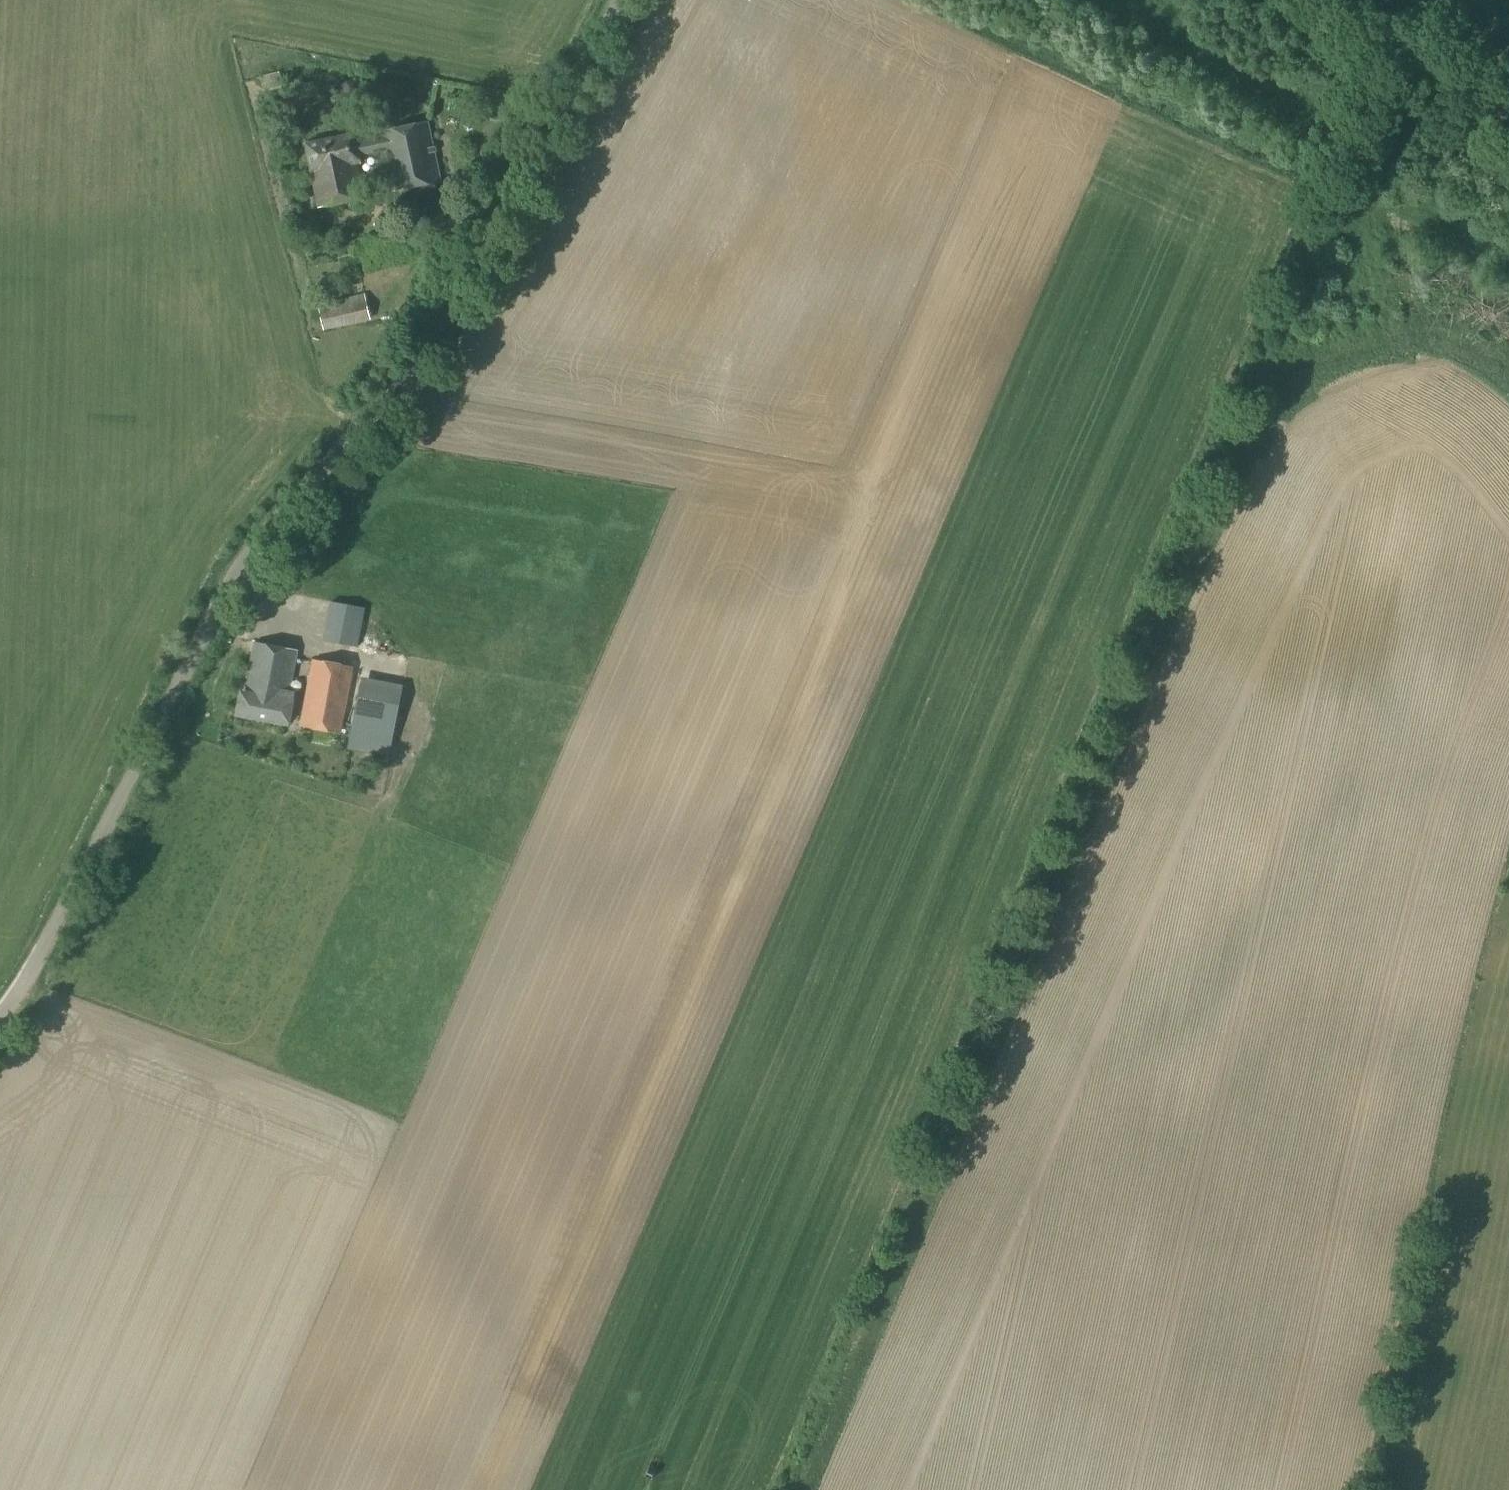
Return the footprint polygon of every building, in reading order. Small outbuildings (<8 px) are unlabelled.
[(263,93),(284,88),(280,72),(259,77),(263,93)] [(380,137),(356,142),(354,134),(305,145),(319,208),(368,197),(359,157),(384,153),(394,193),(440,182),(428,122),(379,133),(380,137)] [(323,331),(370,320),(365,295),(318,305),(323,331)] [(375,651),(382,611),(329,602),(321,641),(375,651)] [(292,702),(293,693),(290,692),(298,650),(239,639),(235,659),(249,663),(243,693),(242,693),(238,715),(287,724),(291,702),(292,702)] [(341,734),(353,668),(313,660),(299,729),(341,734)] [(389,757),(398,713),(403,685),(362,677),(347,750),(389,757)]
